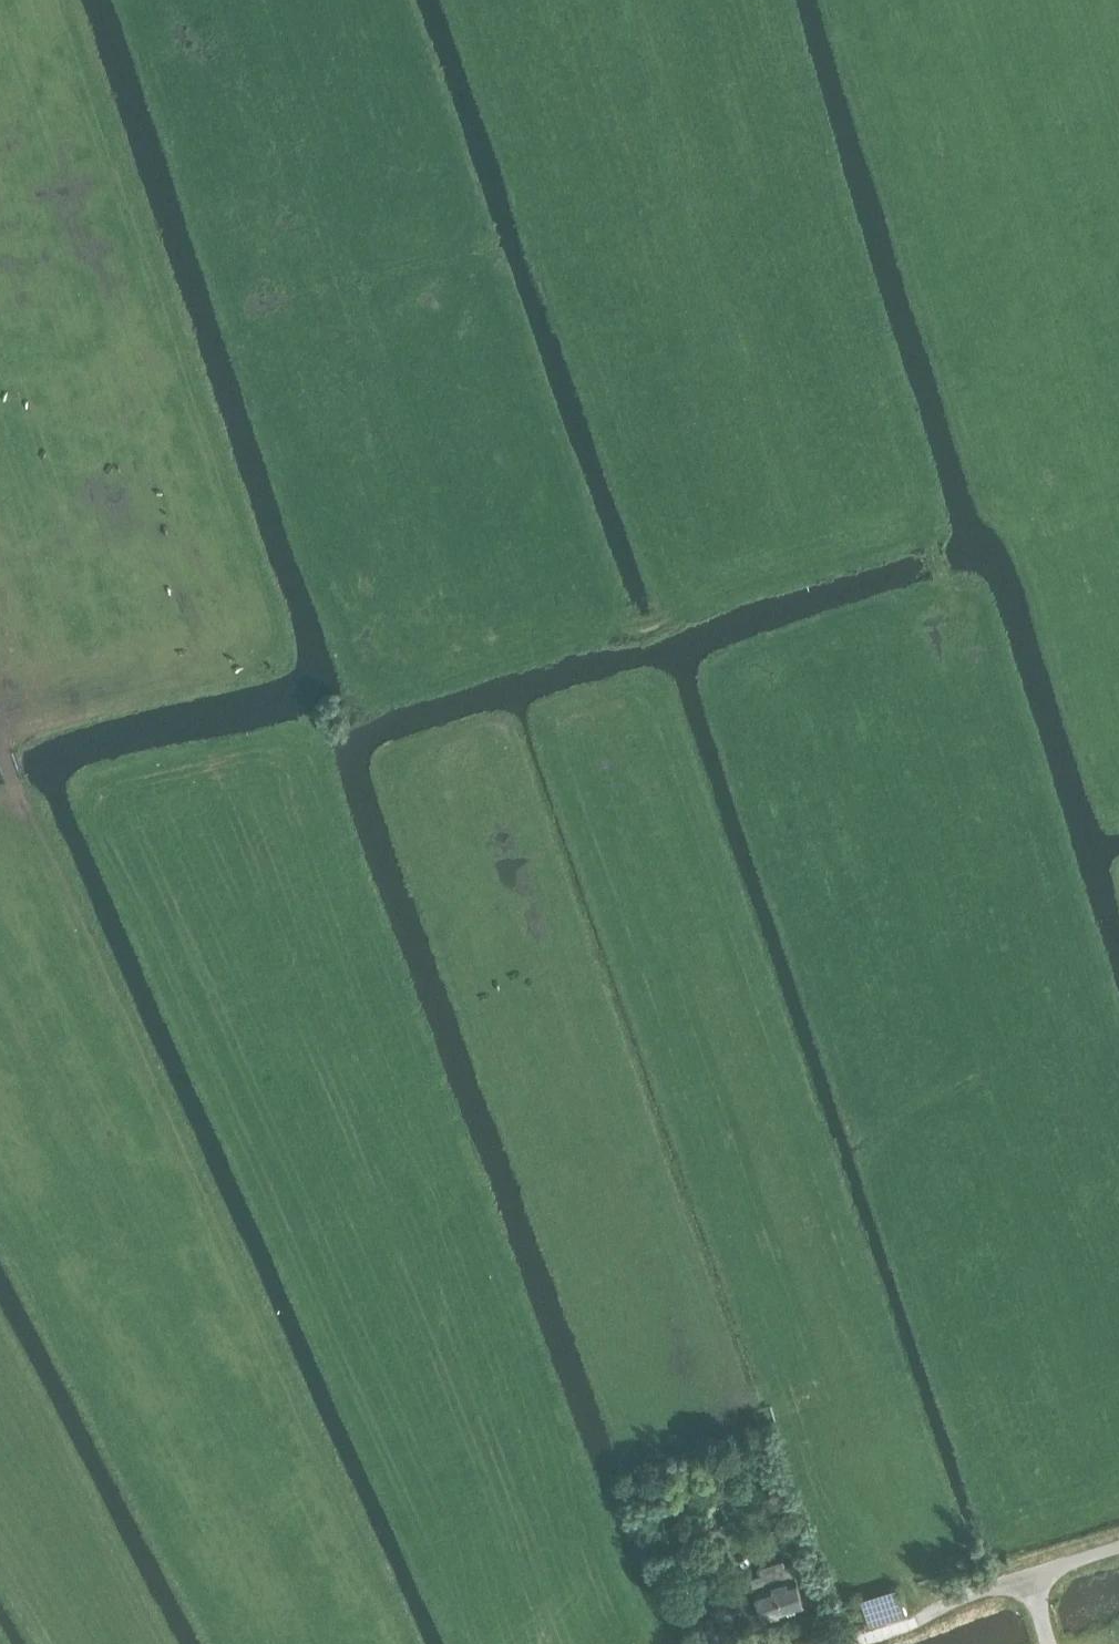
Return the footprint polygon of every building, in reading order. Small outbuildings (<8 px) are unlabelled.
[(762,1571),(750,1575),(755,1589),(763,1615),(804,1601),(796,1576),(797,1576),(792,1561),(785,1564),(783,1557),(760,1564),(762,1571)]
